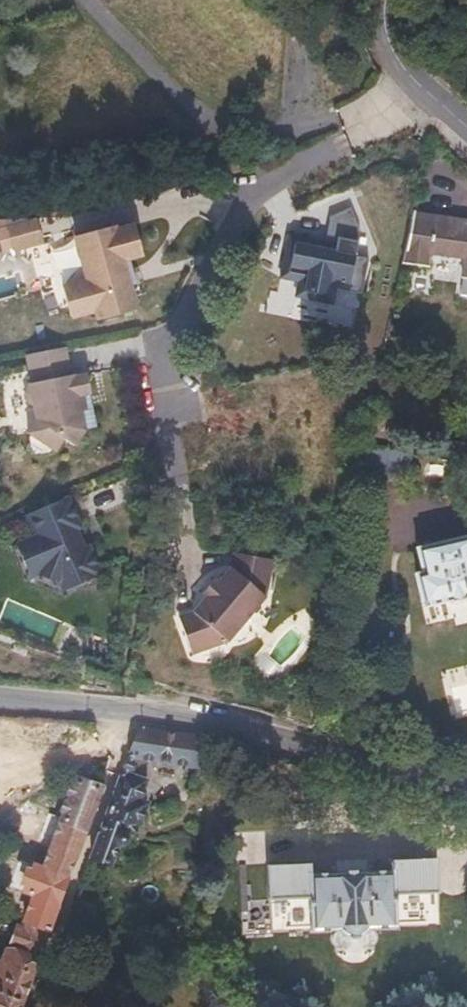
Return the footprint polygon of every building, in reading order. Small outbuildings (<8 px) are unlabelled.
[(321,244),(284,236),(276,276),(296,280),(294,294),(328,301),(331,288),(357,293),(365,257),(351,254),(356,228),(346,208),(327,217),(321,244)] [(407,219),(398,265),(424,268),(425,255),(461,260),(459,281),(466,282),(466,222),(426,217),(426,221),(407,219)] [(4,253),(43,242),(37,218),(0,228),(0,240),(4,253)] [(117,225),(75,236),(87,281),(65,287),(73,318),(97,311),(98,318),(138,307),(125,259),(143,254),(134,222),(118,227),(117,225)] [(68,374),(62,346),(23,354),(29,381),(25,382),(26,384),(22,390),(24,400),(30,404),(33,419),(24,431),(29,434),(27,436),(29,445),(37,451),(46,449),(48,447),(52,449),(60,437),(71,445),(82,428),(78,410),(83,409),(80,394),(87,392),(84,373),(71,375),(71,373),(68,374)] [(99,572),(66,493),(27,508),(32,526),(13,533),(28,571),(65,585),(99,572)] [(419,575),(413,576),(420,610),(445,605),(446,608),(466,604),(465,600),(466,600),(466,540),(414,551),(419,575)] [(269,558),(231,551),(228,566),(214,582),(210,578),(199,592),(203,595),(189,611),(175,616),(187,652),(223,640),(262,596),(269,558)] [(190,734),(139,728),(132,747),(180,763),(190,734)] [(138,778),(123,773),(92,858),(106,863),(119,827),(127,829),(138,801),(131,798),(138,778)] [(32,896),(22,922),(26,923),(15,953),(5,949),(3,954),(0,962),(0,1006),(18,1006),(100,790),(76,781),(42,870),(33,867),(23,893),(32,896)] [(309,861),(267,864),(269,905),(305,903),(307,935),(399,929),(397,897),(441,894),(438,853),(384,856),(385,869),(310,873),(309,861)]
